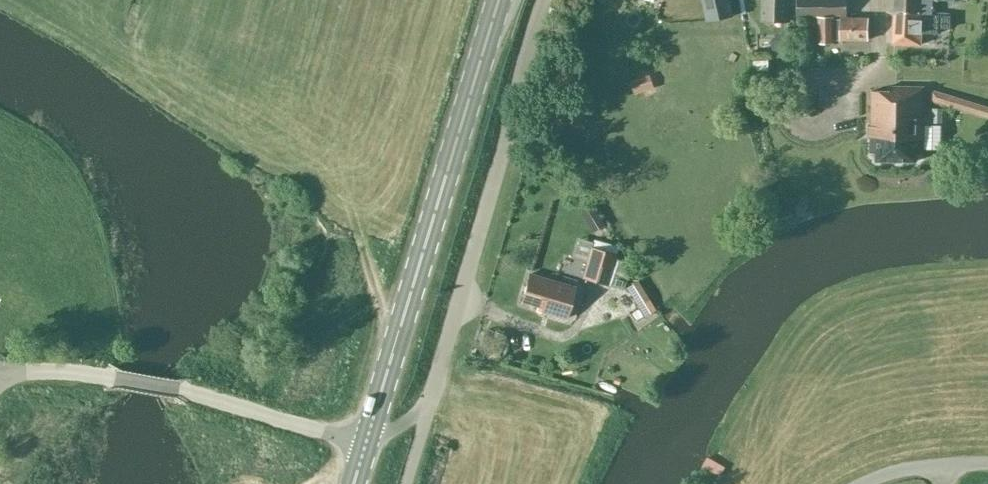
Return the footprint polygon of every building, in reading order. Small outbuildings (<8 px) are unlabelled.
[(731,0),(705,0),(709,20),(734,14),(731,0)] [(763,21),(791,21),(791,16),(799,16),(799,0),(762,0),(763,21)] [(799,16),(848,15),(847,0),(799,0),(799,16)] [(895,12),(935,14),(935,1),(956,1),(956,0),(895,0),(895,12)] [(935,14),(895,12),(895,14),(894,42),(922,43),(922,34),(940,34),(940,27),(950,27),(950,15),(935,15),(935,14)] [(841,17),(841,20),(835,20),(835,16),(818,16),(818,43),(836,43),(836,39),(869,40),(870,17),(841,17)] [(949,45),(949,60),(961,60),(961,45),(949,45)] [(770,60),(755,60),(756,70),(770,69),(770,60)] [(634,91),(653,84),(648,70),(630,77),(634,91)] [(924,134),(926,87),(888,86),(888,89),(873,89),(872,152),(877,152),(877,160),(916,160),(916,153),(922,154),(922,134),(924,134)] [(933,90),(932,101),(987,119),(987,106),(933,90)] [(578,208),(592,233),(605,226),(590,201),(578,208)] [(615,257),(616,255),(591,247),(581,276),(623,290),(631,262),(615,257)] [(575,287),(530,273),(522,301),(542,307),(541,311),(565,318),(575,287)]
